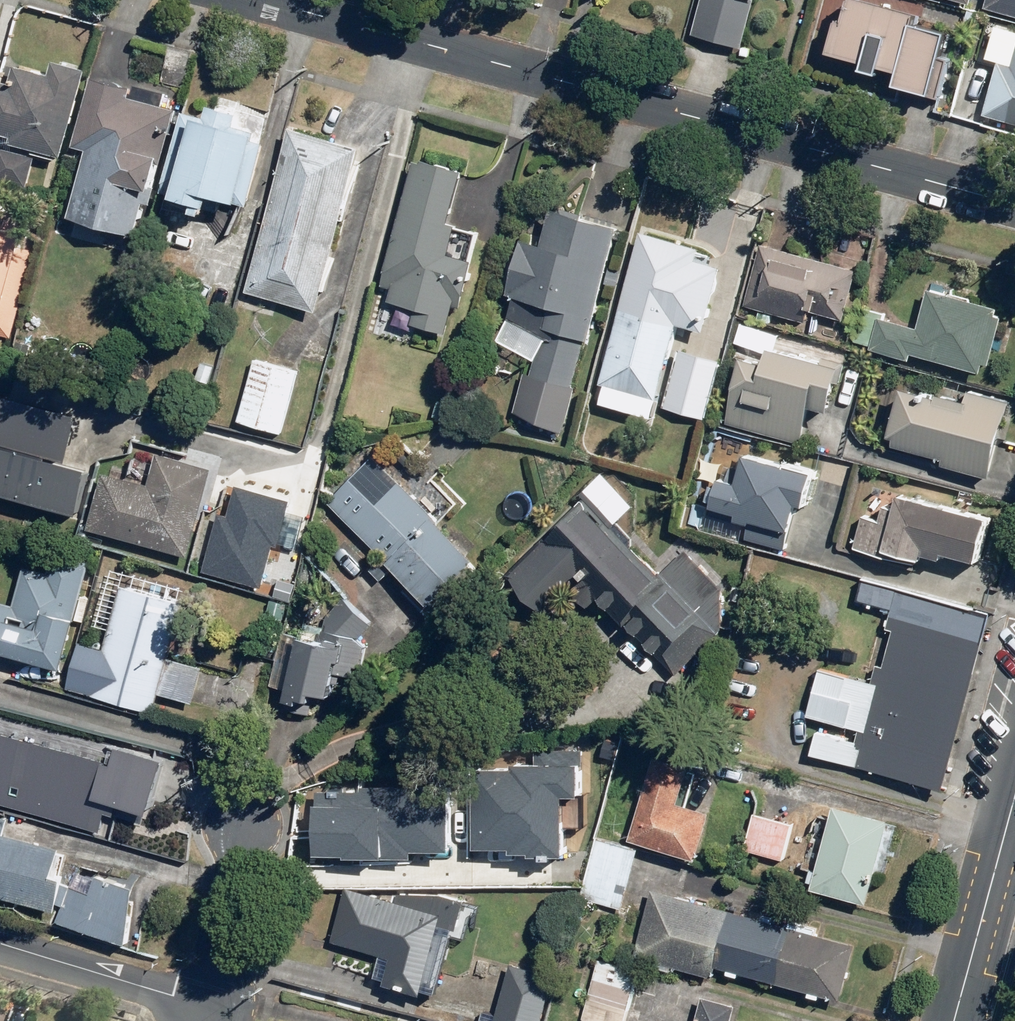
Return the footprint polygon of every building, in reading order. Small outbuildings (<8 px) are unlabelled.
[(693,39),(742,52),(756,0),(703,0),(693,39)] [(986,12),(1014,20),(1014,0),(989,0),(986,12)] [(947,38),(913,29),(916,19),(852,2),(845,27),(839,25),(831,57),(866,66),(863,74),(880,78),(883,70),(900,75),(896,89),(931,99),(947,38)] [(996,28),(987,63),(997,65),(984,118),(1014,126),(1014,33),(996,28)] [(0,82),(0,179),(31,186),(39,154),(63,160),(84,71),(52,64),(49,74),(16,66),(14,75),(6,73),(3,82),(0,82)] [(92,82),(75,149),(118,160),(112,184),(119,185),(108,229),(136,236),(148,193),(151,194),(160,162),(163,163),(176,113),(129,101),(131,92),(92,82)] [(205,121),(184,116),(163,195),(173,198),(172,202),(208,211),(211,200),(239,207),(258,135),(235,129),(238,118),(208,110),(205,121)] [(361,150),(291,131),(247,297),(317,315),(361,150)] [(464,175),(414,162),(381,289),(392,292),(389,305),(417,312),(413,328),(447,337),(454,308),(462,310),(474,262),(450,256),(457,228),(451,226),(464,175)] [(590,345),(619,232),(585,223),(586,217),(553,208),(542,249),(520,244),(515,264),(511,263),(505,287),(509,288),(506,298),(514,300),(509,321),(541,338),(522,411),(567,427),(586,344),(590,345)] [(11,329),(33,228),(0,221),(0,327),(11,329)] [(699,249),(640,233),(599,388),(658,403),(678,329),(704,336),(722,269),(696,262),(699,249)] [(858,273),(760,247),(744,308),(805,324),(808,314),(844,323),(858,273)] [(999,310),(928,291),(917,331),(882,321),(884,314),(863,309),(854,342),(871,347),(869,352),(908,362),(909,357),(981,376),(983,367),(990,369),(1003,320),(996,318),(999,310)] [(802,448),(812,412),(829,416),(841,373),(844,374),(846,366),(823,360),(821,366),(769,352),(765,368),(743,363),(725,428),(802,448)] [(708,420),(721,365),(679,355),(666,410),(708,420)] [(300,372),(256,360),(238,425),(283,437),(300,372)] [(9,395),(0,392),(0,495),(77,517),(91,471),(68,464),(82,416),(9,395)] [(895,442),(894,449),(945,463),(943,469),(990,482),(1010,405),(970,394),(967,406),(938,398),(935,407),(920,403),(922,397),(902,392),(890,441),(895,442)] [(188,560),(212,472),(157,457),(155,466),(133,460),(131,470),(113,465),(110,477),(105,475),(89,534),(188,560)] [(475,563),(371,457),(326,501),(382,559),(370,572),(381,583),(394,571),(430,607),(475,563)] [(747,542),(785,552),(797,508),(806,510),(815,476),(745,457),(742,470),(732,468),(728,484),(720,482),(711,517),(751,527),(747,542)] [(221,510),(206,564),(265,580),(277,539),(285,541),(297,496),(245,482),(236,514),(221,510)] [(991,521),(900,498),(897,509),(886,506),(882,522),(863,518),(854,551),(916,568),(917,563),(922,565),(924,557),(943,562),(944,557),(979,566),(991,521)] [(659,577),(579,500),(510,571),(550,609),(578,581),(677,676),(743,608),(684,551),(659,577)] [(82,591),(91,559),(62,551),(57,573),(23,565),(12,606),(0,603),(0,655),(62,671),(75,620),(82,622),(89,593),(82,591)] [(812,754),(945,789),(995,612),(864,577),(858,600),(892,609),(888,627),(894,629),(885,664),(878,663),(873,680),(819,666),(806,714),(861,728),(857,741),(817,731),(812,754)] [(169,661),(183,607),(121,591),(105,652),(78,645),(65,693),(154,717),(160,695),(194,704),(203,671),(169,661)] [(373,628),(344,602),(322,625),(332,634),(322,632),(320,641),(301,638),(287,706),(300,708),(300,704),(311,706),(313,698),(329,701),(336,666),(361,671),(367,641),(361,640),(373,628)] [(103,825),(109,805),(152,817),(169,755),(120,742),(116,757),(0,726),(0,797),(103,825)] [(478,762),(480,840),(518,839),(519,849),(571,847),(569,790),(590,789),(588,744),(533,746),(533,760),(478,762)] [(710,815),(679,807),(689,767),(644,756),(622,844),(698,863),(710,815)] [(366,788),(320,788),(320,848),(420,847),(420,842),(455,842),(455,780),(366,780),(366,788)] [(890,824),(834,810),(830,823),(816,820),(805,866),(812,868),(808,884),(815,885),(813,894),(868,908),(890,824)] [(793,826),(752,816),(743,853),(784,863),(793,826)] [(55,916),(67,871),(73,846),(10,829),(12,820),(0,817),(0,901),(55,916)] [(637,856),(595,845),(581,902),(623,913),(637,856)] [(127,945),(133,886),(70,868),(54,925),(127,945)] [(424,999),(434,950),(451,941),(463,934),(459,933),(466,903),(446,897),(401,896),(398,904),(347,891),(333,946),(392,961),(385,989),(424,999)] [(855,944),(651,892),(635,956),(651,960),(649,967),(669,972),(671,966),(712,976),(713,969),(840,1002),(855,944)] [(638,972),(596,961),(581,1020),(583,1020),(625,1020),(638,972)] [(511,964),(497,1020),(543,1020),(554,975),(511,964)] [(735,1005),(700,996),(694,1020),(731,1020),(735,1005)]
